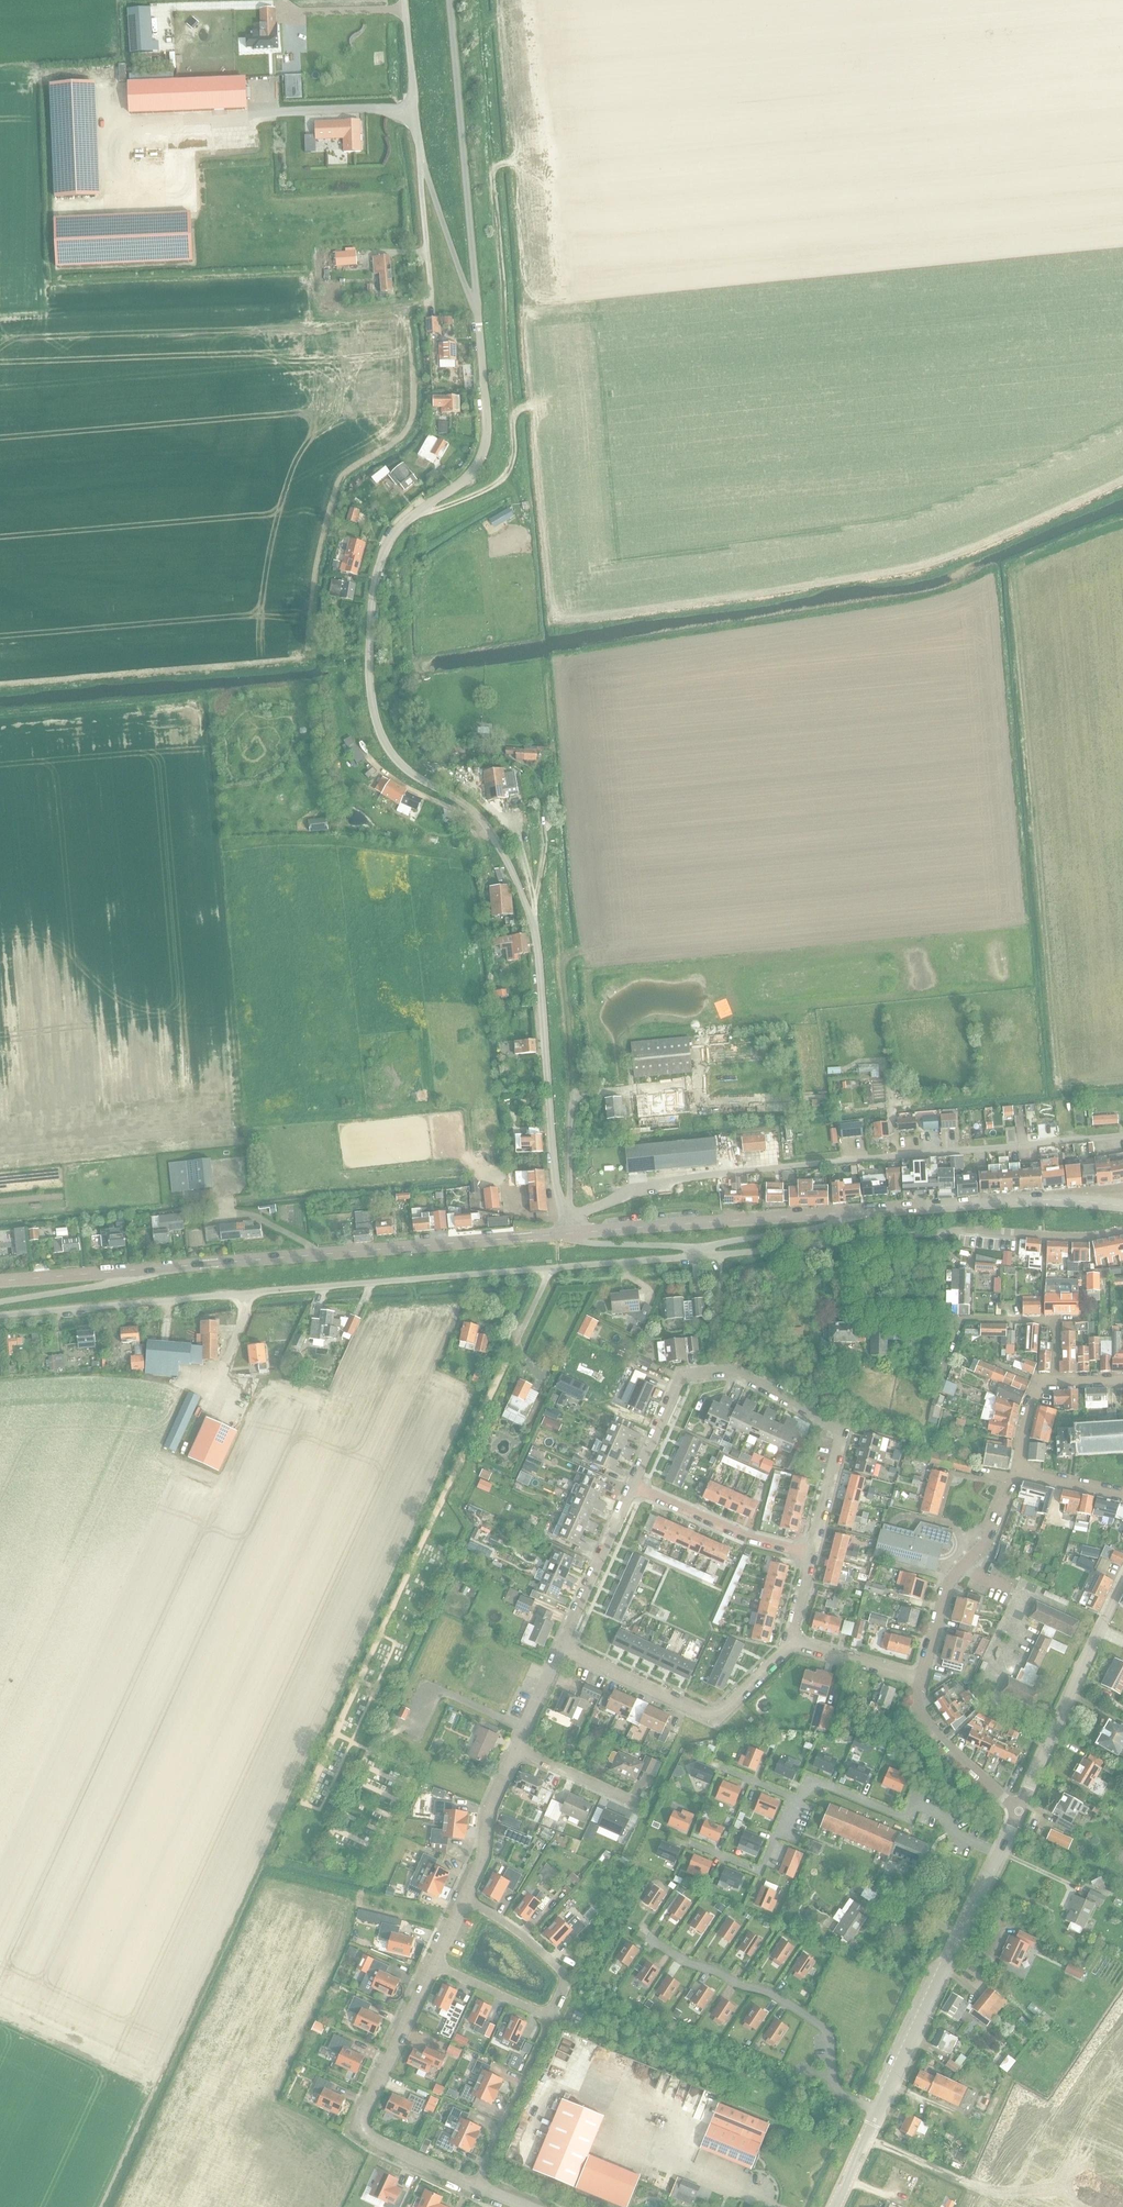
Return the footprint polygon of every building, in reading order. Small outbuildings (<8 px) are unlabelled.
[(128,9),(129,34),(141,34),(140,9),(128,9)] [(278,23),(277,23),(276,9),(261,9),(263,30),(254,30),(255,36),(248,37),(249,48),(255,47),(255,50),(279,49),(278,23)] [(151,33),(151,47),(162,47),(162,33),(151,33)] [(130,83),(131,114),(246,109),(244,78),(174,81),(174,73),(130,75),(130,82),(130,83)] [(100,195),(95,84),(51,86),(56,197),(100,195)] [(344,139),(345,151),(362,151),(361,120),(343,120),(343,121),(315,122),(316,140),(344,139)] [(96,209),(160,208),(160,197),(96,198),(96,209)] [(191,212),(57,218),(59,267),(193,261),(191,212)] [(356,252),(337,253),(337,266),(356,265),(356,252)] [(383,293),(394,292),(391,256),(374,258),(375,274),(381,274),(383,293)] [(440,317),(425,318),(425,334),(441,334),(440,317)] [(439,343),(440,361),(456,360),(455,342),(439,343)] [(441,413),(459,413),(459,396),(433,396),(433,407),(441,407),(441,413)] [(437,434),(447,434),(447,422),(437,422),(437,434)] [(431,453),(440,459),(449,445),(440,439),(435,446),(431,444),(427,450),(431,452),(431,453)] [(398,482),(404,491),(417,481),(405,464),(390,476),(395,483),(398,482)] [(375,475),(379,480),(387,474),(383,469),(375,475)] [(529,525),(535,524),(534,516),(537,515),(536,507),(526,509),(529,525)] [(347,520),(356,522),(358,512),(349,510),(347,520)] [(507,521),(501,513),(489,520),(494,529),(507,521)] [(361,559),(360,559),(365,544),(349,539),(342,563),(340,570),(356,575),(361,559)] [(356,585),(357,580),(343,577),(342,582),(332,581),(329,597),(353,601),(356,585)] [(325,624),(324,635),(335,636),(336,625),(325,624)] [(343,741),(357,763),(365,758),(350,736),(343,741)] [(525,747),(525,749),(518,749),(518,747),(506,747),(506,755),(516,755),(516,760),(525,760),(525,761),(536,761),(537,747),(525,747)] [(365,774),(368,778),(377,771),(373,767),(365,774)] [(514,773),(504,775),(503,769),(484,772),(488,802),(508,799),(507,796),(518,794),(514,773)] [(411,809),(416,811),(422,800),(405,792),(383,779),(376,790),(386,797),(400,805),(397,811),(407,817),(411,809)] [(327,817),(309,820),(310,832),(329,829),(327,817)] [(490,887),(492,916),(512,915),(510,886),(504,867),(494,868),(499,881),(502,881),(504,886),(490,887)] [(519,955),(528,954),(525,935),(493,939),(494,944),(500,943),(500,949),(506,948),(508,960),(519,959),(519,955)] [(493,991),(494,998),(507,996),(507,989),(493,991)] [(712,1028),(712,1043),(732,1043),(732,1028),(712,1028)] [(631,1043),(634,1077),(692,1072),(689,1038),(631,1043)] [(535,1039),(514,1041),(515,1055),(536,1053),(535,1039)] [(621,1098),(606,1099),(608,1119),(625,1117),(624,1105),(621,1105),(621,1098)] [(942,1115),(942,1129),(956,1128),(955,1114),(942,1115)] [(1117,1115),(1093,1117),(1093,1125),(1118,1123),(1117,1115)] [(937,1116),(922,1117),(923,1131),(938,1129),(937,1116)] [(898,1119),(899,1131),(916,1129),(915,1118),(898,1119)] [(809,1124),(810,1136),(823,1135),(822,1131),(832,1130),(831,1122),(809,1124)] [(862,1122),(840,1125),(841,1138),(863,1135),(862,1122)] [(874,1123),(875,1137),(889,1136),(888,1122),(874,1123)] [(529,1133),(515,1134),(516,1152),(530,1152),(530,1153),(542,1152),(541,1135),(540,1135),(539,1128),(529,1129),(529,1133)] [(764,1135),(742,1138),(743,1144),(744,1151),(766,1149),(764,1135)] [(625,1147),(628,1174),(716,1164),(713,1138),(625,1147)] [(1108,1156),(1109,1163),(1111,1183),(1122,1180),(1122,1154),(1108,1156)] [(954,1158),(955,1170),(958,1197),(979,1195),(977,1176),(961,1177),(960,1170),(964,1169),(963,1156),(954,1157),(954,1158)] [(1096,1184),(1111,1183),(1109,1163),(1108,1156),(1107,1156),(1093,1157),(1094,1159),(1096,1184)] [(936,1157),(901,1159),(901,1161),(902,1192),(938,1190),(936,1157)] [(954,1170),(955,1170),(954,1158),(954,1157),(946,1158),(936,1157),(938,1190),(955,1189),(954,1170)] [(175,1163),(178,1193),(214,1188),(210,1159),(175,1163)] [(1067,1168),(1065,1168),(1067,1187),(1081,1186),(1078,1159),(1066,1160),(1067,1168)] [(1081,1164),(1080,1165),(1082,1186),(1096,1184),(1094,1159),(1085,1160),(1085,1164),(1081,1164)] [(1041,1161),(1041,1163),(1043,1189),(1065,1188),(1063,1167),(1058,1167),(1057,1160),(1041,1161)] [(1032,1190),(1043,1189),(1041,1163),(1030,1164),(1032,1190)] [(1012,1191),(1022,1191),(1020,1164),(1010,1165),(1012,1191)] [(1022,1191),(1032,1190),(1030,1164),(1020,1164),(1022,1191)] [(1010,1165),(999,1166),(1001,1192),(1012,1191),(1010,1165)] [(980,1193),(991,1193),(989,1166),(978,1167),(980,1193)] [(991,1193),(1001,1192),(999,1166),(989,1166),(991,1193)] [(890,1192),(901,1191),(899,1169),(885,1170),(886,1181),(888,1181),(888,1184),(890,1184),(890,1192)] [(530,1213),(546,1212),(543,1170),(515,1172),(516,1185),(528,1185),(530,1213)] [(871,1177),(871,1175),(868,1175),(868,1177),(863,1177),(864,1197),(872,1196),(871,1177)] [(747,1176),(740,1177),(741,1185),(741,1192),(742,1203),(758,1203),(758,1186),(758,1185),(747,1185),(747,1176)] [(871,1177),(872,1196),(886,1195),(885,1176),(871,1177)] [(732,1192),(724,1192),(724,1203),(742,1203),(741,1192),(741,1185),(740,1177),(732,1178),(732,1192)] [(844,1183),(845,1198),(860,1197),(859,1184),(852,1184),(852,1179),(843,1180),(843,1184),(844,1183)] [(846,1203),(845,1198),(844,1183),(843,1184),(843,1180),(831,1181),(833,1204),(846,1203)] [(828,1186),(813,1186),(813,1182),(797,1183),(797,1189),(789,1189),(789,1206),(829,1205),(828,1186)] [(766,1183),(766,1202),(783,1202),(783,1183),(766,1183)] [(498,1187),(484,1189),(486,1210),(500,1209),(498,1187)] [(479,1214),(461,1216),(461,1210),(461,1208),(448,1206),(449,1214),(448,1214),(449,1228),(472,1226),(472,1220),(480,1219),(479,1214)] [(371,1211),(363,1212),(363,1211),(355,1212),(357,1232),(355,1232),(356,1243),(371,1242),(370,1230),(374,1230),(373,1223),(372,1223),(371,1211)] [(433,1216),(431,1216),(430,1212),(412,1214),(413,1231),(432,1230),(432,1226),(434,1225),(434,1230),(447,1229),(446,1211),(433,1212),(433,1216)] [(171,1215),(173,1230),(185,1229),(184,1214),(171,1215)] [(170,1230),(173,1230),(171,1215),(160,1216),(161,1230),(154,1231),(156,1245),(171,1243),(170,1230)] [(376,1218),(378,1236),(395,1234),(393,1216),(376,1218)] [(262,1225),(253,1226),(252,1219),(242,1221),(242,1222),(206,1226),(208,1243),(263,1236),(262,1225)] [(80,1238),(69,1239),(68,1227),(57,1229),(58,1237),(54,1238),(56,1252),(81,1250),(80,1238)] [(38,1228),(29,1229),(30,1241),(39,1240),(38,1228)] [(125,1233),(117,1234),(116,1228),(102,1230),(104,1249),(127,1246),(125,1233)] [(1112,1256),(1119,1255),(1115,1238),(1110,1239),(1104,1240),(1107,1257),(1108,1263),(1113,1262),(1112,1256)] [(1018,1253),(1018,1254),(1030,1255),(1029,1269),(1041,1270),(1041,1263),(1042,1257),(1039,1257),(1039,1254),(1041,1240),(1027,1239),(1027,1240),(1020,1239),(1018,1253)] [(1101,1259),(1107,1257),(1104,1240),(1098,1241),(1092,1242),(1096,1265),(1102,1264),(1101,1259)] [(1062,1253),(1068,1253),(1068,1243),(1047,1243),(1047,1263),(1062,1263),(1062,1253)] [(1089,1263),(1088,1244),(1072,1243),(1072,1255),(1068,1255),(1067,1271),(1077,1271),(1078,1265),(1078,1262),(1089,1263)] [(975,1271),(995,1272),(996,1264),(996,1259),(977,1254),(975,1271)] [(953,1291),(970,1292),(970,1271),(953,1270),(953,1291)] [(1086,1301),(1099,1301),(1099,1274),(1087,1274),(1087,1289),(1079,1289),(1079,1287),(1079,1279),(1046,1279),(1045,1287),(1044,1295),(1044,1315),(1079,1315),(1079,1300),(1086,1300),(1086,1301)] [(644,1304),(641,1312),(639,1311),(637,1291),(626,1292),(626,1294),(611,1296),(613,1311),(618,1311),(618,1313),(627,1312),(627,1315),(638,1319),(637,1321),(644,1324),(652,1308),(644,1304)] [(969,1315),(970,1292),(953,1291),(953,1305),(958,1305),(958,1314),(969,1315)] [(1022,1297),(1023,1315),(1040,1315),(1040,1302),(1041,1297),(1022,1297)] [(683,1299),(664,1300),(665,1320),(684,1318),(684,1320),(694,1320),(694,1317),(704,1316),(703,1299),(692,1300),(693,1303),(683,1303),(683,1299)] [(313,1319),(310,1339),(325,1341),(325,1337),(336,1339),(338,1328),(340,1329),(344,1331),(350,1318),(341,1317),(341,1320),(334,1320),(335,1312),(322,1310),(320,1320),(313,1319)] [(344,1331),(353,1335),(361,1319),(352,1315),(350,1318),(344,1331)] [(193,1346),(191,1365),(202,1366),(202,1360),(217,1361),(219,1323),(202,1322),(202,1335),(199,1335),(199,1342),(205,1342),(204,1347),(193,1346)] [(467,1348),(486,1353),(490,1336),(478,1334),(480,1326),(465,1322),(460,1341),(468,1343),(467,1348)] [(655,1323),(656,1331),(667,1330),(666,1322),(655,1323)] [(981,1336),(1007,1336),(1007,1324),(981,1323),(981,1336)] [(1075,1341),(1075,1331),(1075,1323),(1062,1323),(1063,1349),(1073,1349),(1073,1341),(1075,1341)] [(1088,1331),(1088,1323),(1075,1323),(1075,1331),(1088,1331)] [(1088,1323),(1088,1331),(1089,1331),(1089,1338),(1089,1347),(1089,1361),(1099,1361),(1099,1338),(1092,1338),(1092,1333),(1093,1333),(1093,1323),(1088,1323)] [(857,1343),(865,1343),(866,1328),(858,1328),(858,1325),(829,1324),(829,1342),(836,1343),(836,1349),(847,1349),(847,1343),(857,1343)] [(630,1332),(640,1337),(644,1330),(634,1325),(630,1332)] [(1025,1352),(1036,1353),(1038,1326),(1027,1325),(1025,1352)] [(138,1327),(120,1329),(121,1342),(128,1342),(132,1342),(132,1346),(135,1346),(136,1356),(131,1356),(132,1370),(137,1370),(137,1374),(144,1374),(144,1369),(145,1369),(143,1345),(139,1345),(138,1327)] [(1112,1372),(1122,1372),(1122,1351),(1120,1351),(1120,1333),(1119,1333),(1119,1327),(1112,1327),(1113,1335),(1112,1372)] [(1006,1345),(1015,1346),(1016,1330),(1008,1329),(1007,1344),(1006,1344),(1006,1345)] [(645,1330),(646,1338),(655,1337),(655,1330),(645,1330)] [(77,1332),(78,1348),(96,1347),(95,1331),(77,1332)] [(872,1357),(887,1357),(888,1333),(872,1333),(872,1357)] [(4,1335),(6,1356),(13,1356),(12,1345),(21,1344),(20,1334),(4,1335)] [(293,1345),(301,1348),(306,1338),(298,1334),(293,1345)] [(665,1342),(667,1362),(687,1360),(686,1352),(698,1351),(697,1338),(665,1342)] [(1039,1372),(1050,1372),(1051,1352),(1052,1342),(1047,1342),(1047,1341),(1040,1341),(1039,1372)] [(1076,1362),(1075,1360),(1075,1348),(1075,1341),(1073,1341),(1073,1349),(1063,1349),(1063,1362),(1076,1362)] [(1101,1372),(1111,1372),(1111,1341),(1101,1341),(1101,1372)] [(191,1365),(193,1346),(148,1343),(146,1374),(178,1376),(179,1364),(191,1365)] [(266,1346),(258,1347),(258,1345),(252,1346),(252,1348),(249,1348),(252,1366),(259,1365),(261,1375),(269,1374),(266,1346)] [(1014,1354),(1015,1346),(1006,1345),(1005,1353),(1014,1354)] [(1077,1360),(1075,1360),(1076,1362),(1076,1373),(1077,1373),(1089,1372),(1089,1360),(1088,1347),(1077,1347),(1077,1360)] [(50,1370),(63,1369),(62,1355),(49,1356),(49,1361),(44,1362),(45,1368),(50,1367),(50,1370)] [(637,1364),(650,1369),(653,1363),(640,1357),(637,1364)] [(1015,1360),(1013,1366),(1015,1367),(1022,1370),(1033,1374),(1034,1372),(1036,1363),(1026,1359),(1024,1364),(1015,1360)] [(992,1380),(1025,1394),(1030,1383),(982,1363),(983,1361),(979,1360),(974,1372),(992,1380)] [(1063,1362),(1060,1362),(1060,1373),(1076,1373),(1076,1362),(1063,1362)] [(952,1368),(959,1372),(962,1366),(954,1363),(952,1368)] [(472,1380),(477,1382),(482,1371),(477,1368),(472,1380)] [(628,1406),(643,1413),(654,1387),(644,1382),(647,1376),(636,1371),(623,1400),(629,1403),(628,1406)] [(562,1375),(556,1388),(583,1401),(589,1387),(562,1375)] [(517,1415),(526,1419),(534,1403),(525,1399),(532,1386),(520,1380),(505,1410),(517,1416),(517,1415)] [(948,1393),(953,1395),(955,1388),(951,1386),(952,1383),(941,1380),(937,1390),(948,1394),(948,1393)] [(992,1380),(990,1384),(1000,1388),(997,1397),(1020,1406),(1025,1394),(992,1380)] [(1085,1408),(1086,1409),(1107,1408),(1107,1389),(1084,1390),(1085,1408)] [(1065,1412),(1078,1411),(1077,1402),(1077,1390),(1064,1390),(1064,1392),(1053,1393),(1054,1406),(1064,1405),(1065,1412)] [(165,1447),(176,1452),(201,1397),(190,1392),(165,1447)] [(1020,1406),(997,1397),(987,1392),(985,1399),(989,1401),(987,1407),(997,1412),(1017,1416),(1020,1406)] [(941,1407),(945,1396),(936,1393),(932,1404),(941,1407)] [(707,1400),(699,1417),(705,1420),(704,1422),(713,1426),(712,1428),(714,1429),(728,1398),(723,1396),(719,1405),(713,1403),(707,1400)] [(734,1412),(729,1410),(733,1401),(728,1398),(714,1429),(716,1430),(717,1428),(726,1432),(728,1426),(734,1412)] [(737,1433),(751,1402),(746,1400),(742,1409),(736,1406),(734,1412),(728,1426),(736,1430),(735,1432),(737,1433)] [(749,1436),(757,1416),(752,1413),(756,1404),(751,1402),(737,1433),(739,1434),(740,1432),(749,1436)] [(544,1413),(558,1419),(562,1410),(548,1404),(544,1413)] [(984,1406),(981,1418),(990,1420),(993,1421),(1014,1426),(1017,1416),(997,1412),(987,1407),(984,1406)] [(1030,1438),(1048,1443),(1057,1412),(1038,1407),(1030,1438)] [(749,1436),(746,1442),(754,1445),(756,1441),(758,1442),(772,1411),(767,1409),(763,1418),(757,1416),(749,1436)] [(769,1445),(778,1425),(772,1422),(776,1413),(772,1411),(758,1442),(760,1443),(761,1441),(769,1445)] [(1116,1423),(1116,1413),(1107,1414),(1107,1416),(1098,1417),(1099,1424),(1116,1423)] [(612,1423),(607,1433),(626,1442),(629,1436),(638,1440),(640,1436),(630,1431),(633,1424),(615,1416),(612,1423)] [(238,1431),(208,1417),(190,1457),(220,1471),(238,1431)] [(779,1451),(792,1420),(787,1418),(783,1427),(778,1425),(769,1445),(778,1449),(777,1451),(779,1451)] [(792,1420),(779,1451),(781,1452),(782,1450),(790,1454),(799,1434),(793,1432),(798,1423),(792,1420)] [(1014,1426),(993,1421),(990,1420),(987,1430),(991,1431),(990,1435),(1012,1439),(1014,1426)] [(1096,1455),(1122,1454),(1122,1422),(1116,1423),(1099,1424),(1094,1424),(1096,1455)] [(1075,1456),(1096,1455),(1094,1424),(1073,1425),(1073,1429),(1058,1430),(1058,1437),(1056,1437),(1057,1458),(1071,1457),(1071,1455),(1075,1455),(1075,1456)] [(624,1447),(626,1442),(607,1433),(603,1442),(597,1439),(597,1441),(631,1456),(633,1451),(624,1447)] [(861,1446),(879,1451),(882,1438),(865,1433),(861,1446)] [(679,1450),(695,1458),(702,1443),(686,1435),(679,1450)] [(534,1437),(531,1447),(542,1450),(545,1441),(534,1437)] [(1007,1470),(1012,1448),(1012,1441),(1003,1439),(1002,1443),(987,1441),(982,1466),(1007,1470)] [(629,1461),(631,1456),(597,1441),(592,1450),(599,1453),(598,1454),(617,1462),(620,1457),(629,1461)] [(723,1451),(728,1454),(732,1445),(726,1442),(724,1447),(725,1447),(723,1451)] [(1027,1461),(1043,1462),(1045,1445),(1029,1443),(1027,1461)] [(875,1464),(879,1451),(861,1446),(858,1459),(875,1464)] [(785,1467),(792,1470),(800,1452),(793,1449),(785,1467)] [(688,1473),(695,1458),(679,1450),(672,1466),(688,1473)] [(933,1451),(930,1463),(950,1468),(951,1469),(969,1474),(971,1464),(972,1464),(972,1462),(955,1458),(955,1456),(933,1451)] [(615,1468),(617,1462),(598,1454),(594,1464),(622,1477),(624,1472),(615,1468)] [(729,1470),(734,1460),(724,1455),(722,1461),(727,1464),(725,1468),(729,1470)] [(750,1463),(760,1467),(763,1460),(753,1455),(750,1463)] [(881,1457),(879,1466),(889,1467),(890,1459),(881,1457)] [(872,1477),(875,1464),(858,1459),(855,1473),(872,1477)] [(743,1473),(746,1465),(734,1460),(729,1470),(730,1470),(732,1466),(742,1470),(743,1473)] [(755,1477),(758,1471),(746,1465),(743,1473),(746,1472),(755,1477)] [(681,1489),(688,1473),(672,1466),(665,1481),(681,1489)] [(479,1477),(489,1481),(492,1472),(483,1468),(479,1477)] [(611,1493),(613,1489),(604,1485),(606,1480),(579,1468),(577,1473),(585,1476),(581,1485),(576,1483),(575,1484),(599,1495),(602,1489),(611,1493)] [(771,1485),(778,1487),(779,1485),(781,1486),(782,1482),(780,1481),(781,1475),(791,1478),(792,1474),(775,1469),(771,1485)] [(758,1471),(755,1477),(766,1481),(769,1475),(758,1471)] [(928,1484),(944,1489),(948,1475),(932,1471),(928,1484)] [(848,1488),(862,1492),(865,1480),(851,1476),(848,1488)] [(790,1490),(807,1494),(810,1481),(793,1477),(790,1490)] [(477,1487),(489,1493),(493,1484),(481,1479),(477,1487)] [(714,1504),(722,1488),(710,1482),(702,1498),(714,1504)] [(1036,1513),(1047,1516),(1054,1490),(1023,1482),(1018,1497),(1024,1499),(1023,1505),(1037,1508),(1036,1513)] [(597,1501),(599,1495),(575,1484),(571,1493),(576,1496),(576,1497),(604,1509),(606,1505),(597,1501)] [(941,1503),(944,1489),(928,1484),(924,1498),(941,1503)] [(775,1500),(778,1487),(771,1485),(768,1498),(775,1500)] [(727,1509),(734,1493),(722,1488),(714,1504),(727,1509)] [(858,1504),(862,1492),(848,1488),(845,1501),(858,1504)] [(804,1507),(807,1494),(790,1490),(787,1502),(804,1507)] [(1077,1513),(1081,1495),(1081,1494),(1063,1491),(1060,1503),(1065,1504),(1063,1512),(1077,1515),(1077,1513)] [(739,1515),(746,1498),(734,1493),(727,1509),(739,1515)] [(571,1494),(566,1505),(590,1516),(593,1509),(602,1514),(604,1509),(576,1497),(571,1494)] [(1081,1495),(1077,1513),(1091,1516),(1094,1497),(1081,1495)] [(1115,1517),(1120,1505),(1120,1503),(1118,1502),(1097,1497),(1094,1509),(1101,1511),(1100,1516),(1114,1520),(1115,1517)] [(746,1498),(739,1515),(751,1520),(758,1504),(746,1498)] [(772,1512),(775,1500),(768,1498),(765,1511),(772,1512)] [(937,1516),(941,1503),(924,1498),(920,1512),(937,1516)] [(855,1516),(858,1504),(845,1501),(842,1513),(855,1516)] [(801,1519),(804,1507),(787,1502),(784,1515),(801,1519)] [(566,1505),(561,1515),(595,1530),(597,1526),(588,1522),(590,1516),(566,1505)] [(1115,1517),(1122,1520),(1122,1506),(1120,1505),(1115,1517)] [(769,1522),(772,1512),(765,1511),(762,1521),(769,1522)] [(663,1539),(670,1523),(658,1518),(658,1517),(650,1513),(643,1529),(651,1533),(663,1539)] [(867,1519),(862,1518),(855,1516),(842,1513),(838,1525),(852,1529),(854,1521),(866,1524),(867,1519)] [(561,1515),(557,1526),(581,1537),(583,1531),(593,1535),(595,1530),(561,1515)] [(798,1532),(801,1519),(784,1515),(781,1528),(798,1532)] [(952,1542),(951,1541),(953,1531),(921,1522),(914,1532),(884,1525),(883,1529),(881,1528),(874,1556),(935,1572),(942,1547),(946,1548),(949,1549),(951,1549),(953,1547),(953,1546),(953,1544),(952,1542)] [(675,1544),(682,1528),(670,1523),(663,1539),(675,1544)] [(1074,1529),(1087,1532),(1089,1525),(1075,1523),(1074,1529)] [(578,1542),(581,1537),(557,1526),(553,1534),(558,1537),(557,1538),(585,1551),(587,1546),(578,1542)] [(687,1550),(694,1534),(682,1528),(675,1544),(687,1550)] [(699,1555),(706,1539),(694,1534),(687,1550),(699,1555)] [(833,1546),(847,1549),(850,1537),(836,1534),(833,1546)] [(489,1541),(497,1545),(500,1539),(492,1535),(489,1541)] [(711,1560),(718,1544),(706,1539),(699,1555),(711,1560)] [(718,1544),(711,1560),(723,1566),(730,1550),(718,1544)] [(478,1553),(490,1559),(494,1550),(482,1545),(478,1553)] [(997,1562),(1006,1565),(1011,1548),(1002,1545),(997,1562)] [(870,1555),(859,1552),(853,1551),(847,1549),(833,1546),(830,1559),(844,1562),(845,1555),(869,1561),(870,1555)] [(1122,1566),(1122,1564),(1122,1553),(1107,1546),(1102,1556),(1112,1562),(1122,1566)] [(654,1558),(657,1552),(647,1547),(645,1553),(654,1558)] [(1091,1549),(1089,1556),(1097,1558),(1099,1550),(1091,1549)] [(550,1562),(569,1571),(571,1565),(580,1569),(582,1564),(554,1552),(550,1562)] [(667,1563),(669,1557),(657,1552),(654,1558),(667,1563)] [(626,1569),(642,1576),(649,1561),(633,1554),(626,1569)] [(739,1564),(739,1565),(745,1567),(749,1557),(743,1554),(739,1564)] [(1076,1557),(1073,1562),(1077,1564),(1091,1571),(1094,1563),(1080,1556),(1080,1558),(1076,1557)] [(1094,1568),(1106,1574),(1112,1562),(1100,1556),(1094,1568)] [(679,1568),(681,1562),(669,1557),(667,1563),(679,1568)] [(768,1575),(785,1580),(788,1567),(777,1564),(779,1559),(773,1557),(768,1575)] [(842,1568),(844,1562),(830,1559),(827,1571),(852,1578),(854,1571),(842,1568)] [(566,1577),(569,1571),(550,1562),(545,1573),(573,1585),(575,1581),(566,1577)] [(691,1574),(693,1568),(681,1562),(679,1568),(691,1574)] [(735,1574),(734,1575),(740,1578),(741,1576),(745,1567),(739,1565),(735,1574)] [(703,1579),(706,1573),(693,1568),(691,1574),(703,1579)] [(635,1591),(642,1576),(626,1569),(620,1584),(635,1591)] [(539,1570),(534,1580),(540,1583),(559,1592),(562,1586),(571,1590),(573,1585),(545,1573),(539,1570)] [(851,1583),(852,1578),(827,1571),(824,1584),(837,1587),(839,1580),(851,1583)] [(903,1595),(922,1600),(927,1583),(913,1579),(914,1574),(909,1572),(903,1595)] [(1083,1596),(1080,1603),(1087,1606),(1099,1612),(1113,1581),(1094,1572),(1083,1596)] [(706,1573),(703,1579),(713,1584),(715,1578),(706,1573)] [(782,1592),(785,1580),(768,1575),(765,1588),(782,1592)] [(732,1579),(728,1589),(734,1591),(739,1581),(732,1579)] [(511,1580),(506,1593),(515,1596),(520,1584),(511,1580)] [(865,1590),(883,1595),(885,1587),(867,1582),(865,1590)] [(557,1597),(559,1592),(540,1583),(536,1593),(532,1591),(529,1597),(555,1609),(557,1603),(564,1606),(566,1601),(557,1597)] [(628,1607),(635,1591),(620,1584),(613,1600),(628,1607)] [(778,1605),(782,1592),(765,1588),(762,1601),(778,1605)] [(728,1589),(723,1599),(730,1602),(734,1591),(728,1589)] [(831,1608),(835,1593),(834,1596),(826,1594),(825,1599),(827,1600),(826,1606),(831,1608)] [(835,1593),(831,1608),(837,1609),(840,1594),(835,1593)] [(954,1609),(973,1614),(976,1603),(979,1604),(981,1597),(968,1593),(966,1600),(958,1597),(954,1609)] [(516,1609),(528,1614),(534,1602),(521,1596),(516,1609)] [(622,1622),(628,1607),(613,1600),(606,1615),(622,1622)] [(775,1618),(778,1605),(762,1601),(758,1614),(775,1618)] [(1056,1630),(1072,1637),(1079,1621),(1037,1602),(1029,1618),(1045,1625),(1041,1634),(1040,1634),(1027,1663),(1024,1670),(1021,1669),(1016,1681),(1009,1677),(1001,1693),(1032,1708),(1040,1692),(1033,1688),(1038,1676),(1035,1675),(1036,1673),(1034,1672),(1036,1667),(1039,1668),(1046,1652),(1050,1653),(1043,1669),(1058,1676),(1068,1655),(1065,1654),(1068,1646),(1052,1639),(1056,1630)] [(723,1615),(728,1606),(721,1603),(717,1612),(723,1615)] [(648,1614),(656,1618),(660,1609),(652,1606),(648,1614)] [(897,1623),(914,1627),(919,1611),(902,1606),(897,1623)] [(529,1625),(521,1641),(535,1648),(535,1647),(536,1644),(542,1646),(552,1624),(549,1622),(553,1615),(540,1609),(536,1617),(538,1618),(534,1626),(533,1628),(530,1626),(529,1625)] [(970,1626),(973,1614),(954,1609),(951,1621),(960,1623),(958,1630),(971,1633),(973,1627),(970,1626)] [(729,1618),(723,1615),(717,1612),(713,1622),(719,1625),(721,1620),(727,1623),(729,1618)] [(772,1631),(775,1618),(758,1614),(755,1627),(772,1631)] [(825,1632),(829,1617),(816,1614),(812,1629),(825,1632)] [(869,1621),(886,1626),(888,1619),(870,1614),(869,1621)] [(829,1617),(825,1632),(838,1636),(842,1621),(829,1617)] [(854,1638),(861,1640),(864,1623),(858,1621),(854,1638)] [(769,1644),(772,1631),(755,1627),(752,1639),(769,1644)] [(627,1653),(634,1637),(619,1630),(612,1646),(627,1653)] [(944,1647),(963,1653),(966,1641),(969,1642),(971,1635),(958,1632),(956,1638),(947,1636),(944,1647)] [(891,1635),(885,1633),(881,1648),(887,1649),(887,1650),(907,1655),(912,1640),(891,1635)] [(642,1660),(650,1644),(634,1637),(627,1653),(642,1660)] [(721,1653),(738,1661),(745,1645),(728,1638),(721,1653)] [(658,1667),(665,1651),(650,1644),(642,1660),(658,1667)] [(944,1647),(941,1659),(943,1660),(942,1666),(961,1671),(963,1664),(960,1664),(963,1653),(944,1647)] [(738,1661),(721,1653),(713,1649),(711,1654),(719,1658),(714,1669),(731,1676),(738,1661)] [(673,1674),(680,1658),(665,1651),(658,1667),(673,1674)] [(680,1658),(673,1674),(688,1681),(696,1665),(680,1658)] [(1120,1694),(1122,1689),(1122,1663),(1115,1659),(1101,1684),(1120,1694)] [(724,1692),(731,1676),(714,1669),(707,1684),(724,1692)] [(806,1672),(801,1690),(826,1697),(832,1676),(824,1674),(823,1677),(806,1672)] [(849,1690),(853,1677),(846,1675),(842,1689),(849,1690)] [(895,1690),(884,1686),(885,1683),(881,1682),(880,1685),(876,1683),(874,1690),(881,1692),(877,1705),(871,1703),(867,1713),(882,1718),(885,1710),(888,1711),(895,1690)] [(522,1683),(511,1706),(520,1710),(531,1687),(522,1683)] [(581,1693),(598,1701),(601,1692),(585,1685),(581,1693)] [(941,1714),(956,1704),(954,1701),(951,1703),(946,1695),(948,1693),(944,1687),(933,1694),(937,1700),(934,1703),(941,1714)] [(963,1699),(972,1693),(969,1689),(960,1695),(963,1699)] [(607,1690),(599,1708),(605,1711),(606,1708),(617,1713),(625,1695),(614,1690),(613,1693),(607,1690)] [(563,1693),(555,1712),(570,1719),(571,1717),(578,1720),(582,1709),(576,1706),(579,1700),(563,1693)] [(972,1693),(963,1699),(966,1704),(973,1700),(978,1707),(981,1703),(972,1693)] [(638,1711),(641,1705),(636,1702),(636,1700),(625,1695),(617,1713),(627,1718),(626,1720),(633,1723),(638,1711)] [(982,1703),(978,1710),(990,1717),(994,1710),(982,1703)] [(956,1704),(941,1714),(949,1725),(951,1724),(955,1730),(967,1718),(964,1715),(961,1717),(955,1709),(958,1707),(956,1704)] [(411,1708),(403,1705),(399,1715),(406,1719),(411,1708)] [(651,1728),(659,1711),(648,1706),(647,1707),(641,1705),(638,1711),(633,1723),(639,1726),(640,1724),(651,1728)] [(659,1711),(651,1728),(661,1734),(658,1740),(664,1743),(670,1731),(664,1728),(669,1716),(659,1711)] [(978,1748),(986,1731),(982,1730),(983,1727),(975,1724),(976,1721),(973,1720),(965,1727),(960,1738),(966,1741),(966,1742),(978,1748)] [(1109,1721),(1097,1744),(1118,1756),(1122,1748),(1122,1729),(1109,1721)] [(478,1735),(469,1756),(484,1763),(493,1742),(496,1743),(499,1736),(479,1727),(476,1734),(478,1735)] [(990,1753),(996,1740),(988,1736),(989,1733),(986,1731),(978,1748),(990,1753)] [(1003,1759),(1010,1742),(1007,1741),(1005,1744),(996,1740),(990,1753),(1003,1759)] [(1010,1742),(1003,1759),(1015,1764),(1021,1751),(1012,1747),(1013,1744),(1010,1742)] [(756,1770),(763,1753),(750,1747),(742,1765),(756,1770)] [(619,1753),(618,1754),(614,1752),(612,1753),(609,1760),(609,1762),(614,1764),(611,1770),(635,1781),(640,1769),(649,1773),(655,1760),(646,1756),(642,1763),(619,1753)] [(814,1766),(831,1773),(836,1760),(819,1752),(814,1766)] [(1100,1767),(1104,1761),(1091,1753),(1087,1760),(1084,1758),(1072,1780),(1089,1790),(1102,1769),(1100,1767)] [(691,1771),(691,1757),(678,1756),(677,1771),(691,1771)] [(775,1772),(792,1779),(797,1766),(799,1763),(789,1759),(788,1762),(780,1759),(775,1772)] [(544,1772),(555,1777),(559,1768),(549,1763),(544,1772)] [(714,1770),(697,1763),(692,1776),(709,1783),(714,1770)] [(847,1776),(865,1783),(870,1770),(853,1763),(847,1776)] [(1103,1769),(1112,1775),(1116,1769),(1106,1764),(1103,1769)] [(888,1772),(883,1785),(900,1792),(905,1779),(898,1776),(899,1772),(890,1768),(888,1772)] [(543,1802),(547,1804),(552,1793),(548,1791),(541,1788),(544,1782),(522,1773),(516,1788),(534,1796),(532,1801),(542,1805),(543,1802)] [(741,1789),(724,1781),(718,1794),(717,1798),(726,1802),(728,1798),(735,1802),(741,1789)] [(558,1802),(550,1819),(557,1822),(562,1812),(584,1822),(591,1806),(577,1799),(578,1798),(569,1794),(564,1805),(558,1802)] [(779,1802),(762,1794),(757,1808),(755,1811),(765,1815),(766,1812),(774,1815),(779,1802)] [(1085,1816),(1089,1808),(1083,1805),(1083,1804),(1064,1794),(1058,1806),(1058,1805),(1053,1814),(1058,1817),(1055,1824),(1072,1833),(1075,1826),(1072,1825),(1078,1812),(1085,1816)] [(444,1823),(467,1826),(468,1817),(467,1817),(467,1812),(451,1811),(452,1803),(436,1801),(434,1815),(445,1816),(444,1823)] [(627,1803),(621,1817),(628,1820),(634,1806),(627,1803)] [(891,1855),(921,1868),(930,1847),(831,1803),(820,1826),(890,1857),(891,1855)] [(742,1805),(738,1820),(743,1822),(748,1807),(742,1805)] [(1092,1811),(1099,1816),(1102,1811),(1095,1806),(1092,1811)] [(605,1810),(598,1824),(622,1835),(628,1820),(605,1810)] [(669,1824),(686,1831),(691,1818),(693,1815),(683,1811),(682,1814),(674,1811),(669,1824)] [(723,1828),(706,1821),(700,1834),(718,1841),(723,1828)] [(466,1835),(467,1826),(444,1823),(444,1830),(433,1829),(431,1843),(436,1843),(435,1849),(446,1854),(448,1837),(464,1839),(465,1834),(466,1835)] [(1036,1834),(1052,1841),(1056,1834),(1040,1827),(1036,1834)] [(757,1852),(763,1839),(745,1831),(740,1844),(747,1848),(746,1851),(756,1855),(757,1852)] [(810,1840),(806,1850),(812,1852),(816,1842),(810,1840)] [(680,1849),(662,1842),(657,1855),(674,1862),(680,1849)] [(789,1848),(779,1872),(793,1877),(803,1854),(789,1848)] [(419,1866),(416,1872),(445,1885),(448,1877),(447,1876),(449,1873),(434,1866),(437,1860),(424,1854),(419,1866)] [(712,1862),(694,1855),(689,1868),(688,1871),(697,1875),(699,1872),(706,1875),(712,1862)] [(579,1866),(572,1874),(578,1879),(585,1871),(579,1866)] [(506,1887),(513,1890),(521,1875),(508,1868),(503,1878),(494,1873),(484,1893),(485,1894),(486,1896),(490,1898),(491,1897),(499,1901),(506,1887)] [(743,1875),(726,1868),(720,1881),(737,1888),(743,1875)] [(413,1879),(408,1890),(421,1896),(423,1890),(438,1897),(439,1893),(441,1893),(445,1885),(416,1872),(413,1879)] [(1091,1881),(1095,1888),(1105,1883),(1102,1876),(1091,1881)] [(870,1883),(867,1886),(856,1879),(851,1887),(862,1894),(861,1895),(872,1902),(880,1890),(870,1883)] [(643,1902),(655,1909),(665,1894),(654,1886),(643,1902)] [(762,1887),(755,1904),(768,1909),(772,1911),(776,1901),(772,1900),(775,1892),(762,1887)] [(542,1912),(551,1899),(541,1891),(535,1899),(528,1894),(516,1912),(518,1913),(518,1915),(521,1917),(523,1917),(527,1920),(536,1908),(542,1912)] [(1095,1902),(1102,1905),(1105,1898),(1090,1891),(1086,1900),(1075,1895),(1070,1906),(1072,1907),(1066,1920),(1071,1922),(1068,1928),(1080,1933),(1082,1928),(1083,1928),(1095,1902)] [(669,1911),(681,1919),(691,1903),(679,1895),(669,1911)] [(594,1899),(588,1905),(593,1911),(599,1906),(594,1899)] [(866,1918),(862,1915),(866,1910),(850,1899),(843,1910),(840,1908),(833,1918),(840,1923),(835,1931),(848,1941),(856,1930),(857,1931),(866,1918)] [(690,1925),(702,1933),(712,1917),(700,1910),(690,1925)] [(357,1922),(368,1925),(371,1913),(360,1911),(357,1922)] [(379,1920),(400,1925),(402,1919),(381,1914),(379,1920)] [(573,1939),(585,1926),(575,1916),(567,1925),(559,1918),(544,1934),(546,1935),(546,1937),(549,1940),(551,1940),(557,1945),(568,1934),(573,1939)] [(718,1934),(730,1942),(740,1927),(728,1919),(718,1934)] [(388,1950),(409,1955),(410,1953),(412,1952),(413,1948),(411,1946),(413,1938),(398,1935),(400,1927),(383,1923),(379,1937),(390,1940),(388,1950)] [(1032,1947),(1036,1939),(1019,1931),(1016,1939),(1012,1937),(1001,1959),(1018,1967),(1028,1946),(1032,1947)] [(739,1948),(751,1956),(761,1940),(749,1933),(739,1948)] [(772,1955),(783,1963),(794,1948),(782,1940),(772,1955)] [(616,1958),(628,1966),(639,1950),(627,1942),(616,1958)] [(347,1954),(355,1958),(359,1950),(351,1946),(347,1954)] [(793,1969),(804,1977),(815,1962),(803,1954),(793,1969)] [(372,1987),(392,1996),(393,1994),(395,1993),(397,1990),(396,1988),(400,1980),(385,1973),(388,1966),(364,1955),(358,1968),(377,1977),(372,1987)] [(637,1978),(648,1986),(659,1970),(647,1962),(637,1978)] [(658,1992),(669,1999),(680,1984),(668,1976),(658,1992)] [(443,1985),(434,2005),(442,2008),(439,2015),(448,2019),(441,2034),(450,2038),(465,2007),(457,2003),(455,2007),(450,2004),(456,1991),(452,1989),(451,1987),(447,1985),(446,1986),(443,1985)] [(691,1990),(686,1997),(691,2001),(703,2009),(713,1993),(702,1985),(696,1993),(691,1990)] [(988,2024),(990,2022),(1007,2002),(989,1988),(974,2006),(964,2000),(966,1997),(955,1990),(953,1994),(953,1993),(942,2011),(958,2021),(966,2008),(970,2011),(969,2013),(988,2024)] [(354,2025),(374,2034),(374,2032),(378,2031),(379,2027),(379,2025),(382,2018),(367,2011),(371,2004),(355,1997),(349,2010),(358,2015),(354,2025)] [(712,2014),(724,2022),(734,2007),(723,1999),(712,2014)] [(478,2001),(469,2021),(477,2024),(474,2031),(489,2038),(495,2025),(490,2023),(484,2020),(491,2007),(486,2005),(486,2003),(482,2001),(480,2002),(478,2001)] [(744,2021),(756,2029),(766,2014),(755,2006),(744,2021)] [(329,2030),(333,2021),(321,2016),(317,2025),(329,2030)] [(520,2019),(517,2017),(515,2018),(513,2017),(508,2026),(501,2023),(495,2038),(502,2041),(504,2037),(511,2041),(508,2047),(519,2052),(525,2039),(519,2037),(526,2023),(521,2021),(520,2019)] [(765,2035),(777,2043),(787,2028),(775,2020),(765,2035)] [(939,2030),(932,2046),(947,2053),(950,2055),(951,2054),(958,2038),(950,2035),(939,2030)] [(351,2050),(354,2044),(334,2035),(327,2049),(339,2054),(334,2065),(357,2074),(365,2057),(351,2050)] [(475,2049),(484,2053),(487,2046),(478,2041),(475,2049)] [(447,2052),(459,2058),(462,2050),(450,2045),(447,2052)] [(409,2061),(408,2063),(419,2068),(416,2074),(424,2078),(427,2072),(428,2072),(432,2064),(440,2068),(445,2056),(427,2047),(424,2054),(414,2050),(412,2054),(410,2055),(408,2059),(409,2061)] [(504,2065),(512,2069),(517,2058),(509,2054),(504,2065)] [(946,2066),(956,2074),(967,2058),(962,2054),(955,2064),(950,2060),(946,2066)] [(1000,2067),(1008,2072),(1015,2063),(1007,2057),(1000,2067)] [(477,2082),(498,2092),(502,2084),(500,2083),(502,2080),(488,2073),(491,2067),(478,2061),(473,2072),(480,2076),(477,2082)] [(936,2075),(935,2078),(920,2071),(913,2087),(965,2111),(973,2091),(936,2075)] [(316,2076),(310,2090),(322,2095),(318,2105),(338,2114),(339,2112),(340,2112),(342,2108),(342,2106),(345,2098),(330,2092),(334,2085),(316,2076)] [(494,2100),(498,2092),(477,2082),(474,2089),(466,2085),(461,2097),(474,2103),(477,2097),(491,2103),(493,2100),(494,2100)] [(694,2083),(687,2094),(698,2100),(705,2089),(694,2083)] [(593,2095),(595,2087),(584,2084),(582,2092),(593,2095)] [(436,2091),(430,2105),(440,2110),(446,2095),(436,2091)] [(387,2108),(386,2110),(406,2119),(410,2110),(419,2114),(425,2100),(411,2094),(408,2101),(393,2094),(390,2102),(388,2103),(386,2107),(387,2108)] [(563,2099),(533,2171),(575,2187),(604,2116),(563,2099)] [(700,2148),(751,2169),(770,2124),(718,2103),(700,2148)] [(455,2130),(476,2140),(480,2132),(478,2131),(480,2127),(466,2121),(468,2115),(454,2108),(448,2119),(458,2124),(455,2130)] [(916,2131),(925,2134),(929,2124),(908,2115),(900,2131),(906,2134),(906,2135),(910,2137),(911,2136),(913,2137),(916,2131)] [(472,2148),(476,2140),(455,2130),(452,2137),(442,2132),(437,2145),(451,2152),(455,2145),(469,2151),(471,2147),(472,2148)] [(622,2206),(628,2206),(641,2176),(590,2155),(576,2188),(622,2206)] [(371,2195),(386,2202),(385,2206),(387,2206),(400,2206),(407,2193),(401,2190),(394,2187),(397,2179),(382,2172),(378,2180),(376,2181),(374,2185),(375,2187),(371,2195)] [(679,2190),(696,2197),(700,2187),(683,2180),(679,2190)] [(414,2206),(441,2206),(438,2205),(442,2197),(426,2190),(421,2200),(418,2198),(414,2206)]
